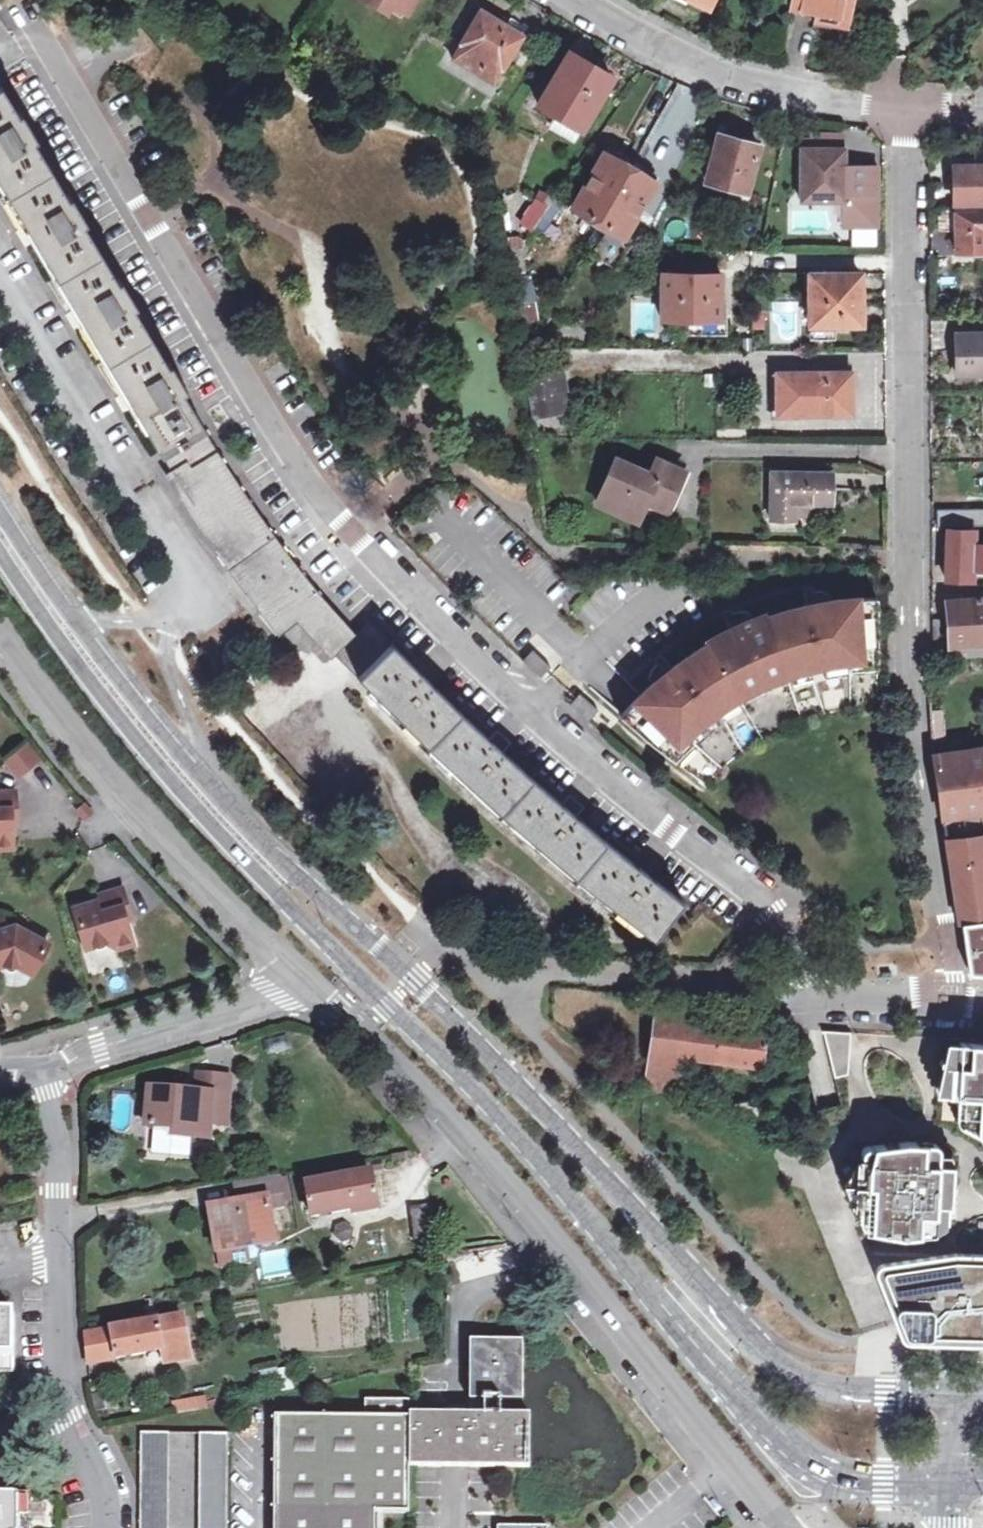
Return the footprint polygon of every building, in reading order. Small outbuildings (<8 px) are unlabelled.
[(408,0),(390,0),(403,8),(408,0)] [(790,3),(817,8),(815,17),(845,23),(847,14),(849,0),(790,0),(790,3)] [(817,8),(790,3),(788,12),(794,13),(815,17),(817,8)] [(491,80),(499,67),(502,68),(524,31),(507,20),(506,22),(479,6),(457,41),(460,43),(452,57),(491,80)] [(577,133),(611,75),(567,50),(533,110),(577,133)] [(159,462),(205,435),(179,388),(183,386),(168,361),(164,363),(155,348),(130,305),(134,303),(119,277),(115,279),(112,275),(105,263),(81,223),(80,221),(84,219),(69,194),(65,196),(56,181),(31,138),(35,136),(19,110),(16,112),(0,86),(0,198),(7,210),(20,230),(57,293),(71,316),(108,377),(123,401),(159,462)] [(746,190),(758,142),(738,137),(718,132),(705,177),(746,190)] [(842,166),(843,147),(801,146),(800,190),(800,198),(842,199),(842,166)] [(572,206),(596,220),(627,166),(604,152),(572,206)] [(955,163),(955,201),(982,201),(982,163),(955,163)] [(627,166),(596,220),(620,235),(632,214),(652,181),(627,166)] [(882,166),(842,166),(842,199),(882,199),(882,166)] [(530,230),(548,202),(537,195),(518,223),(530,230)] [(566,206),(551,197),(548,202),(530,230),(545,239),(566,206)] [(882,199),(842,199),(842,231),(876,231),(882,232),(882,199)] [(940,206),(940,227),(955,228),(955,249),(982,250),(982,209),(955,208),(955,206),(940,206)] [(533,243),(521,243),(508,244),(513,281),(533,280),(530,260),(536,259),(533,243)] [(718,315),(718,270),(711,270),(662,269),(661,314),(683,315),(718,315)] [(859,322),(860,272),(810,271),(809,298),(809,321),(859,322)] [(518,320),(539,320),(541,315),(537,280),(533,280),(513,281),(518,320)] [(718,315),(683,315),(683,336),(719,336),(718,315)] [(982,365),(982,331),(957,331),(956,365),(956,371),(980,372),(980,365),(982,365)] [(529,371),(538,421),(578,414),(570,365),(529,371)] [(855,420),(855,372),(775,373),(775,420),(855,420)] [(205,435),(159,462),(167,475),(186,464),(190,470),(217,455),(205,435)] [(274,539),(217,455),(190,470),(186,464),(167,475),(228,571),(278,638),(297,623),(324,655),(330,650),(351,631),(274,539)] [(634,519),(643,500),(662,509),(681,469),(673,466),(653,457),(647,470),(614,455),(594,500),(634,519)] [(792,517),(793,501),(826,502),(827,488),(827,473),(827,470),(767,469),(766,517),(792,517)] [(982,523),(982,508),(929,508),(929,523),(973,523),(982,523)] [(972,543),(973,529),(947,526),(943,582),(970,583),(971,572),(972,543)] [(972,543),(971,572),(982,572),(982,544),(972,543)] [(800,589),(802,601),(829,596),(827,590),(819,587),(810,587),(805,588),(800,589)] [(872,593),(862,594),(866,665),(875,664),(872,593)] [(848,667),(866,665),(862,594),(844,595),(829,596),(802,601),(783,606),(765,612),(763,608),(749,614),(727,624),(714,630),(702,637),(704,640),(685,652),(670,663),(650,680),(637,692),(628,701),(620,711),(676,756),(697,735),(696,733),(719,717),(740,702),(763,691),(787,681),(811,674),(829,669),(848,667)] [(947,655),(982,653),(982,597),(944,599),(947,646),(947,655)] [(741,608),(733,609),(727,611),(725,612),(721,613),(727,624),(749,614),(746,607),(741,608)] [(368,617),(351,631),(330,650),(356,681),(395,646),(368,617)] [(419,669),(395,646),(356,681),(427,758),(500,825),(576,889),(654,948),(687,907),(647,874),(652,868),(637,856),(632,862),(610,846),(575,816),(580,810),(565,797),(560,803),(536,783),(503,752),(508,747),(494,734),(489,739),(465,718),(432,683),(438,678),(424,664),(419,669)] [(650,680),(670,663),(662,653),(658,656),(655,658),(650,666),(646,674),(646,676),(650,680)] [(670,763),(676,756),(620,711),(614,717),(670,763)] [(943,712),(928,713),(929,742),(945,740),(943,712)] [(939,815),(970,811),(982,810),(982,744),(930,753),(939,815)] [(24,746),(4,762),(15,776),(34,760),(24,746)] [(7,848),(6,818),(11,818),(10,792),(0,792),(0,848),(7,848)] [(81,806),(73,812),(80,819),(87,813),(81,806)] [(970,811),(939,815),(943,838),(973,834),(970,811)] [(955,921),(958,920),(982,918),(982,839),(982,833),(973,834),(943,838),(955,921)] [(89,902),(69,908),(81,949),(101,943),(112,949),(127,945),(118,916),(123,915),(116,889),(87,897),(89,902)] [(958,920),(965,969),(966,970),(966,971),(967,971),(967,972),(968,972),(969,972),(970,972),(982,973),(982,918),(958,920)] [(12,967),(26,974),(43,943),(10,925),(0,928),(0,965),(12,967)] [(652,1008),(647,1050),(676,1054),(758,1065),(761,1029),(676,1016),(677,1012),(652,1008)] [(847,1032),(820,1031),(833,1077),(848,1074),(847,1032)] [(946,1055),(945,1093),(953,1094),(953,1114),(953,1115),(953,1117),(953,1118),(954,1120),(955,1121),(982,1136),(982,1135),(982,1042),(956,1040),(955,1055),(946,1055)] [(676,1054),(647,1050),(643,1087),(672,1091),(676,1054)] [(200,1094),(156,1090),(155,1100),(148,1099),(146,1127),(172,1129),(171,1140),(208,1142),(209,1121),(226,1123),(229,1079),(202,1077),(200,1094)] [(932,1143),(905,1141),(864,1147),(863,1147),(862,1147),(861,1148),(860,1149),(859,1150),(859,1151),(850,1186),(861,1229),(900,1236),(940,1232),(948,1225),(949,1208),(950,1187),(951,1164),(936,1164),(937,1148),(937,1146),(936,1145),(935,1144),(934,1143),(932,1143)] [(312,1215),(353,1208),(353,1213),(377,1209),(371,1171),(306,1183),(312,1215)] [(264,1174),(230,1180),(234,1199),(239,1199),(267,1193),(264,1174)] [(239,1199),(234,1199),(235,1202),(210,1206),(217,1251),(275,1241),(267,1193),(239,1199)] [(419,1239),(435,1235),(429,1205),(413,1208),(419,1239)] [(954,1251),(881,1263),(879,1264),(878,1264),(877,1265),(876,1266),(876,1267),(875,1268),(875,1270),(875,1271),(875,1272),(875,1274),(896,1324),(901,1337),(901,1338),(902,1339),(903,1339),(904,1340),(905,1341),(982,1342),(982,1251),(954,1251)] [(161,1363),(182,1359),(188,1358),(181,1314),(174,1316),(155,1319),(155,1316),(146,1317),(147,1321),(84,1333),(87,1364),(159,1350),(161,1363)] [(12,1375),(13,1316),(0,1316),(0,1375),(12,1375)] [(468,1402),(482,1402),(499,1402),(521,1402),(520,1342),(468,1341),(468,1402)] [(85,1388),(87,1407),(102,1405),(99,1385),(85,1388)] [(191,1391),(165,1396),(167,1411),(206,1403),(204,1392),(193,1395),(191,1391)] [(362,1402),(362,1417),(371,1417),(372,1403),(362,1402)] [(482,1402),(482,1414),(500,1414),(499,1402),(482,1402)] [(371,1513),(404,1513),(405,1403),(372,1403),(371,1417),(362,1417),(273,1417),(272,1527),(371,1527),(371,1513)] [(468,1466),(468,1414),(408,1414),(408,1466),(468,1466)] [(529,1414),(500,1414),(482,1414),(468,1414),(468,1466),(528,1465),(529,1414)] [(168,1435),(139,1435),(139,1527),(168,1527),(168,1435)] [(225,1435),(198,1435),(198,1527),(225,1527),(225,1435)] [(29,1498),(0,1498),(0,1527),(30,1527),(29,1498)]
